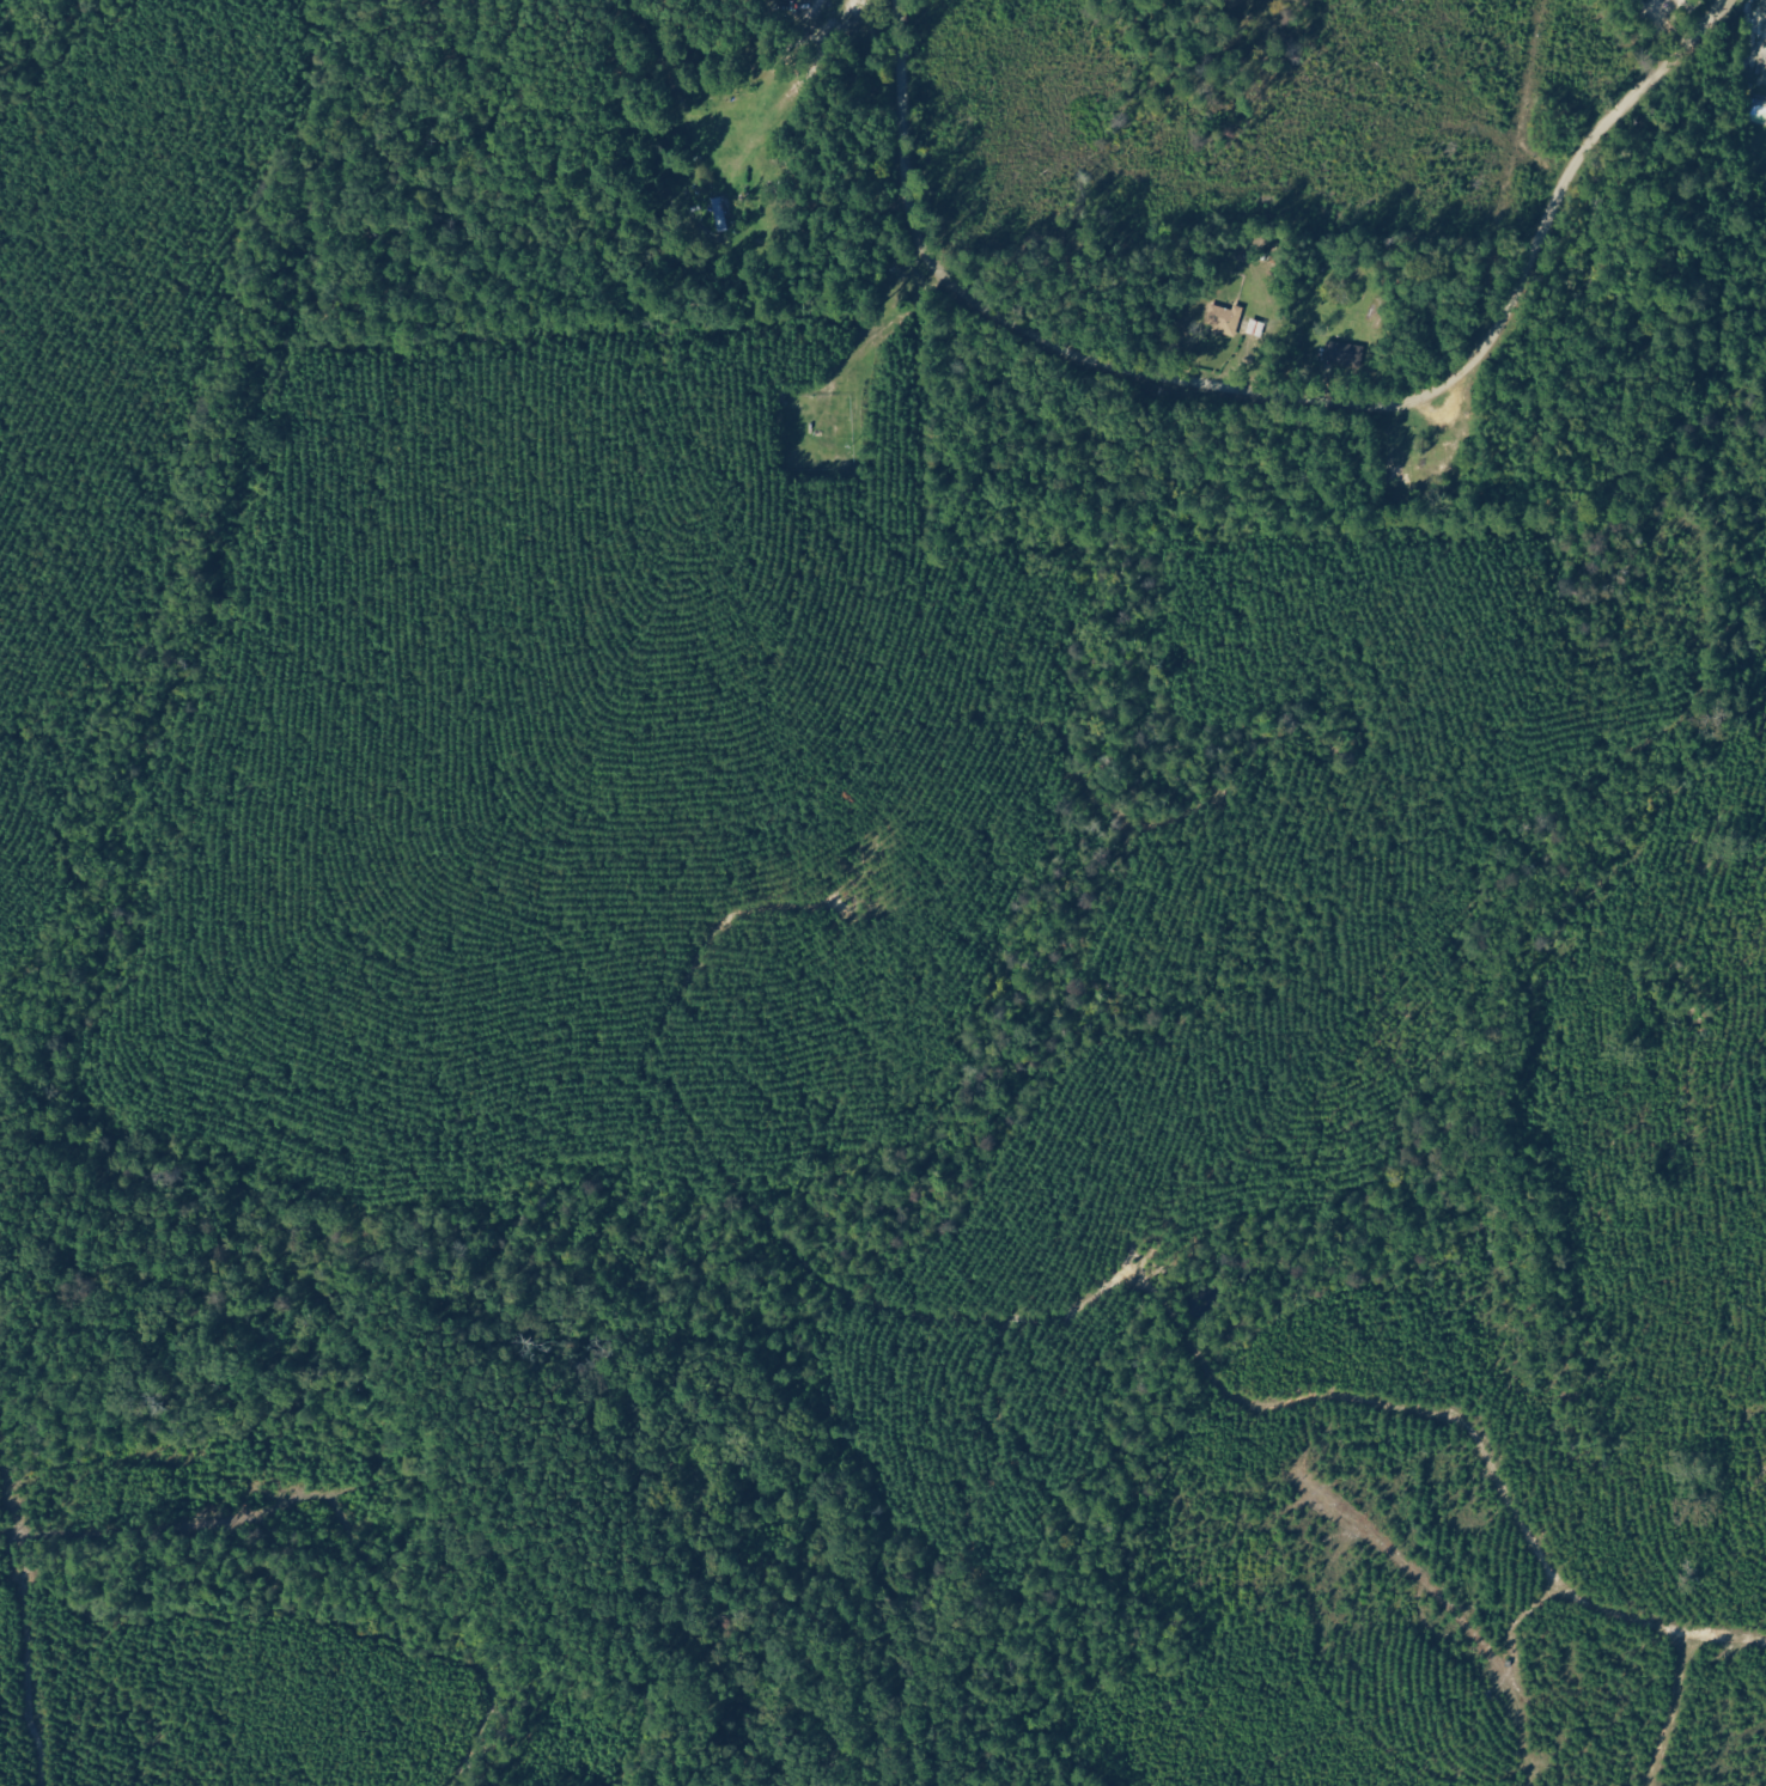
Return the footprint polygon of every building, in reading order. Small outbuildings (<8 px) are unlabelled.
[(713,200),(721,233),(731,231),(723,198),(713,200)] [(1238,336),(1245,310),(1235,307),(1234,311),(1213,305),(1207,328),(1238,336)]
